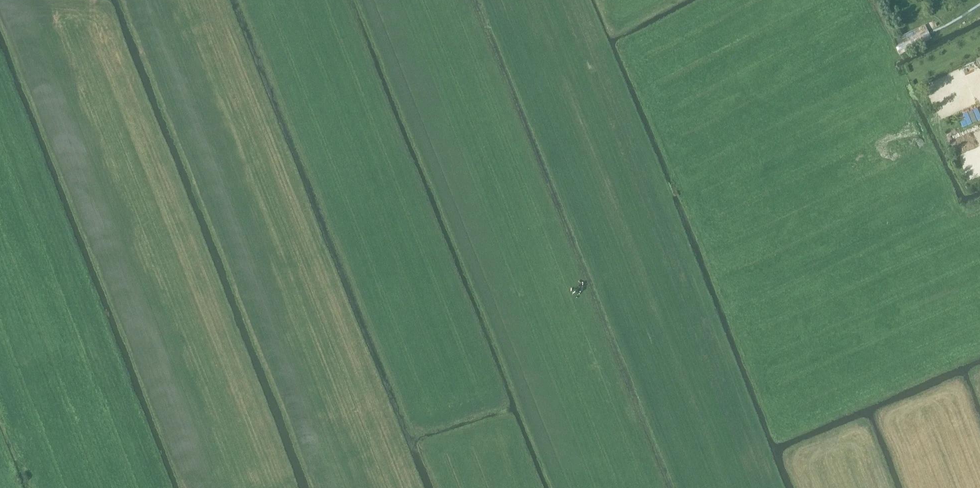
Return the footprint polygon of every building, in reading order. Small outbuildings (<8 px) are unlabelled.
[(902,38),(895,42),(898,47),(905,43),(902,38)]
